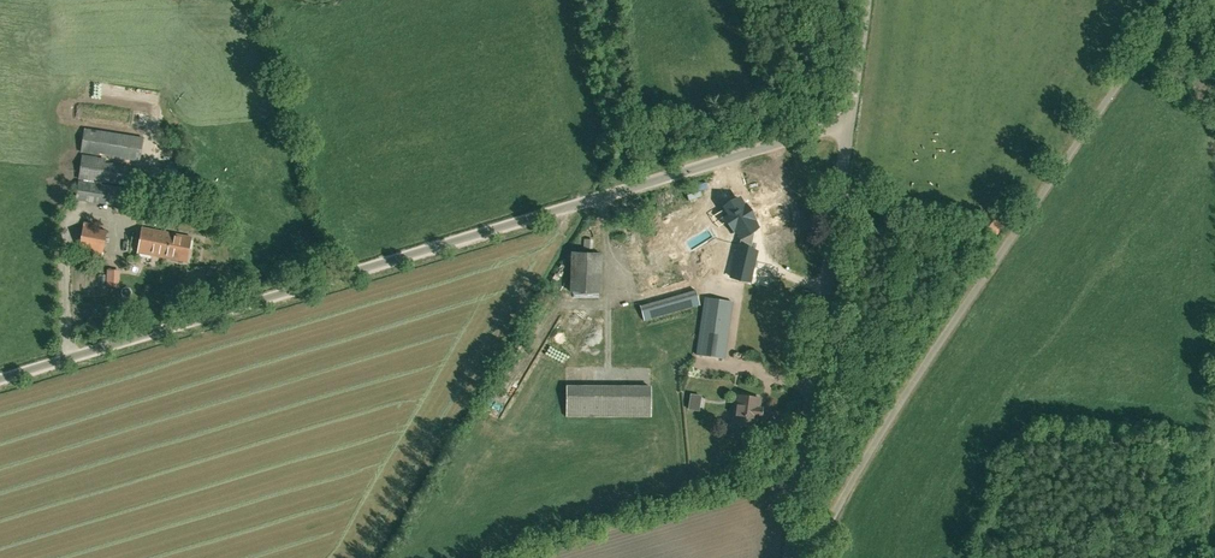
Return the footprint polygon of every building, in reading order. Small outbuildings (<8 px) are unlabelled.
[(143,138),(85,129),(81,152),(139,161),(143,138)] [(135,187),(138,168),(105,164),(105,159),(82,156),(79,179),(135,187)] [(162,168),(151,167),(150,177),(162,178),(162,168)] [(78,181),(76,199),(125,206),(128,188),(78,181)] [(739,199),(725,208),(729,216),(726,218),(736,234),(738,234),(740,237),(740,238),(738,247),(731,277),(749,281),(756,252),(750,250),(754,234),(752,230),(756,227),(755,225),(756,224),(751,216),(750,216),(746,210),(747,209),(745,206),(744,207),(739,199)] [(997,234),(1006,223),(989,210),(981,222),(997,234)] [(85,221),(84,227),(80,248),(103,252),(107,231),(92,228),(94,223),(85,221)] [(191,237),(143,228),(138,252),(187,262),(191,237)] [(593,240),(584,239),(583,249),(593,250),(593,240)] [(571,252),(570,292),(600,293),(601,254),(571,252)] [(120,286),(120,269),(107,269),(107,286),(120,286)] [(696,290),(640,306),(644,320),(700,304),(696,290)] [(705,298),(696,354),(724,358),(732,302),(705,298)] [(653,385),(568,385),(568,417),(653,417),(653,385)] [(701,411),(703,395),(690,393),(689,409),(701,411)] [(754,417),(761,418),(762,408),(758,408),(759,399),(736,396),(733,424),(737,425),(737,427),(738,428),(745,429),(747,428),(747,426),(753,426),(754,417)]
